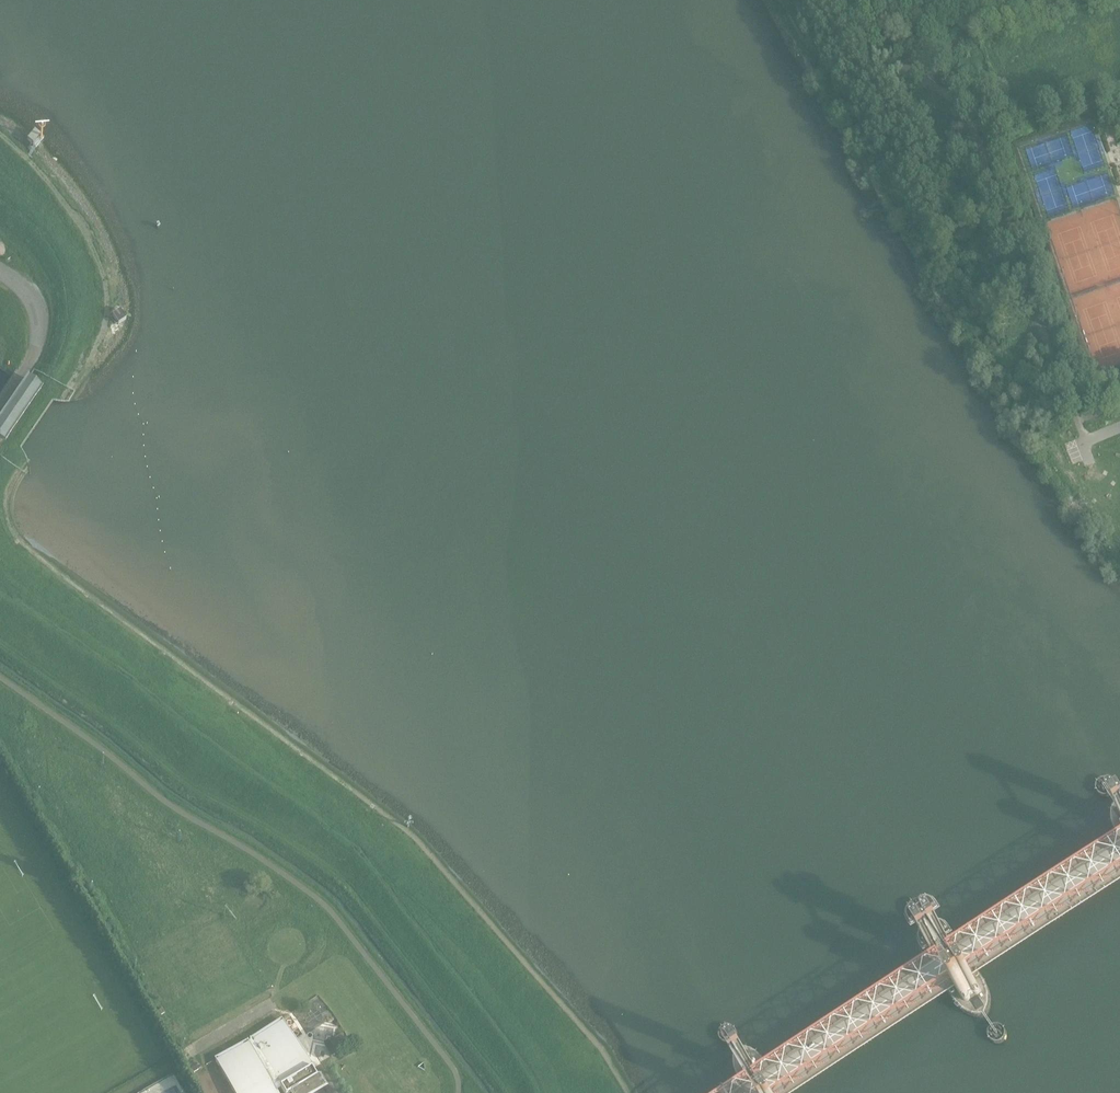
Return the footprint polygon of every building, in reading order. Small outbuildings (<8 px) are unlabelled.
[(35,133),(27,142),(36,150),(44,141),(35,133)] [(118,325),(126,320),(120,311),(112,316),(118,325)] [(0,420),(0,436),(7,441),(42,387),(28,378),(11,405),(0,420)] [(1113,776),(1106,772),(1098,775),(1096,783),(1100,790),(1109,791),(1115,784),(1113,776)] [(1116,801),(1112,809),(1112,818),(1119,831),(1119,801),(1116,801)] [(924,898),(917,894),(909,897),(907,905),(911,912),(920,913),(926,907),(924,898)] [(933,919),(925,922),(921,931),(922,942),(925,951),(957,1002),(971,1010),(978,1013),(984,1012),(988,1008),(990,998),(989,985),(950,927),(941,920),(933,919)] [(734,1021),(726,1017),(718,1020),(716,1028),(721,1035),(729,1036),(735,1029),(734,1021)] [(1004,1023),(996,1019),(988,1022),(986,1030),(991,1037),(999,1037),(1005,1031),(1004,1023)] [(283,1021),(252,1041),(250,1038),(249,1038),(251,1041),(249,1043),(247,1039),(247,1040),(248,1043),(216,1061),(234,1092),(316,1092),(322,1088),(312,1070),(314,1069),(283,1021)] [(334,1039),(325,1045),(331,1054),(340,1048),(349,1043),(343,1034),(335,1040),(334,1039)] [(737,1044),(733,1052),(733,1060),(753,1092),(787,1092),(759,1051),(746,1043),(737,1044)]
